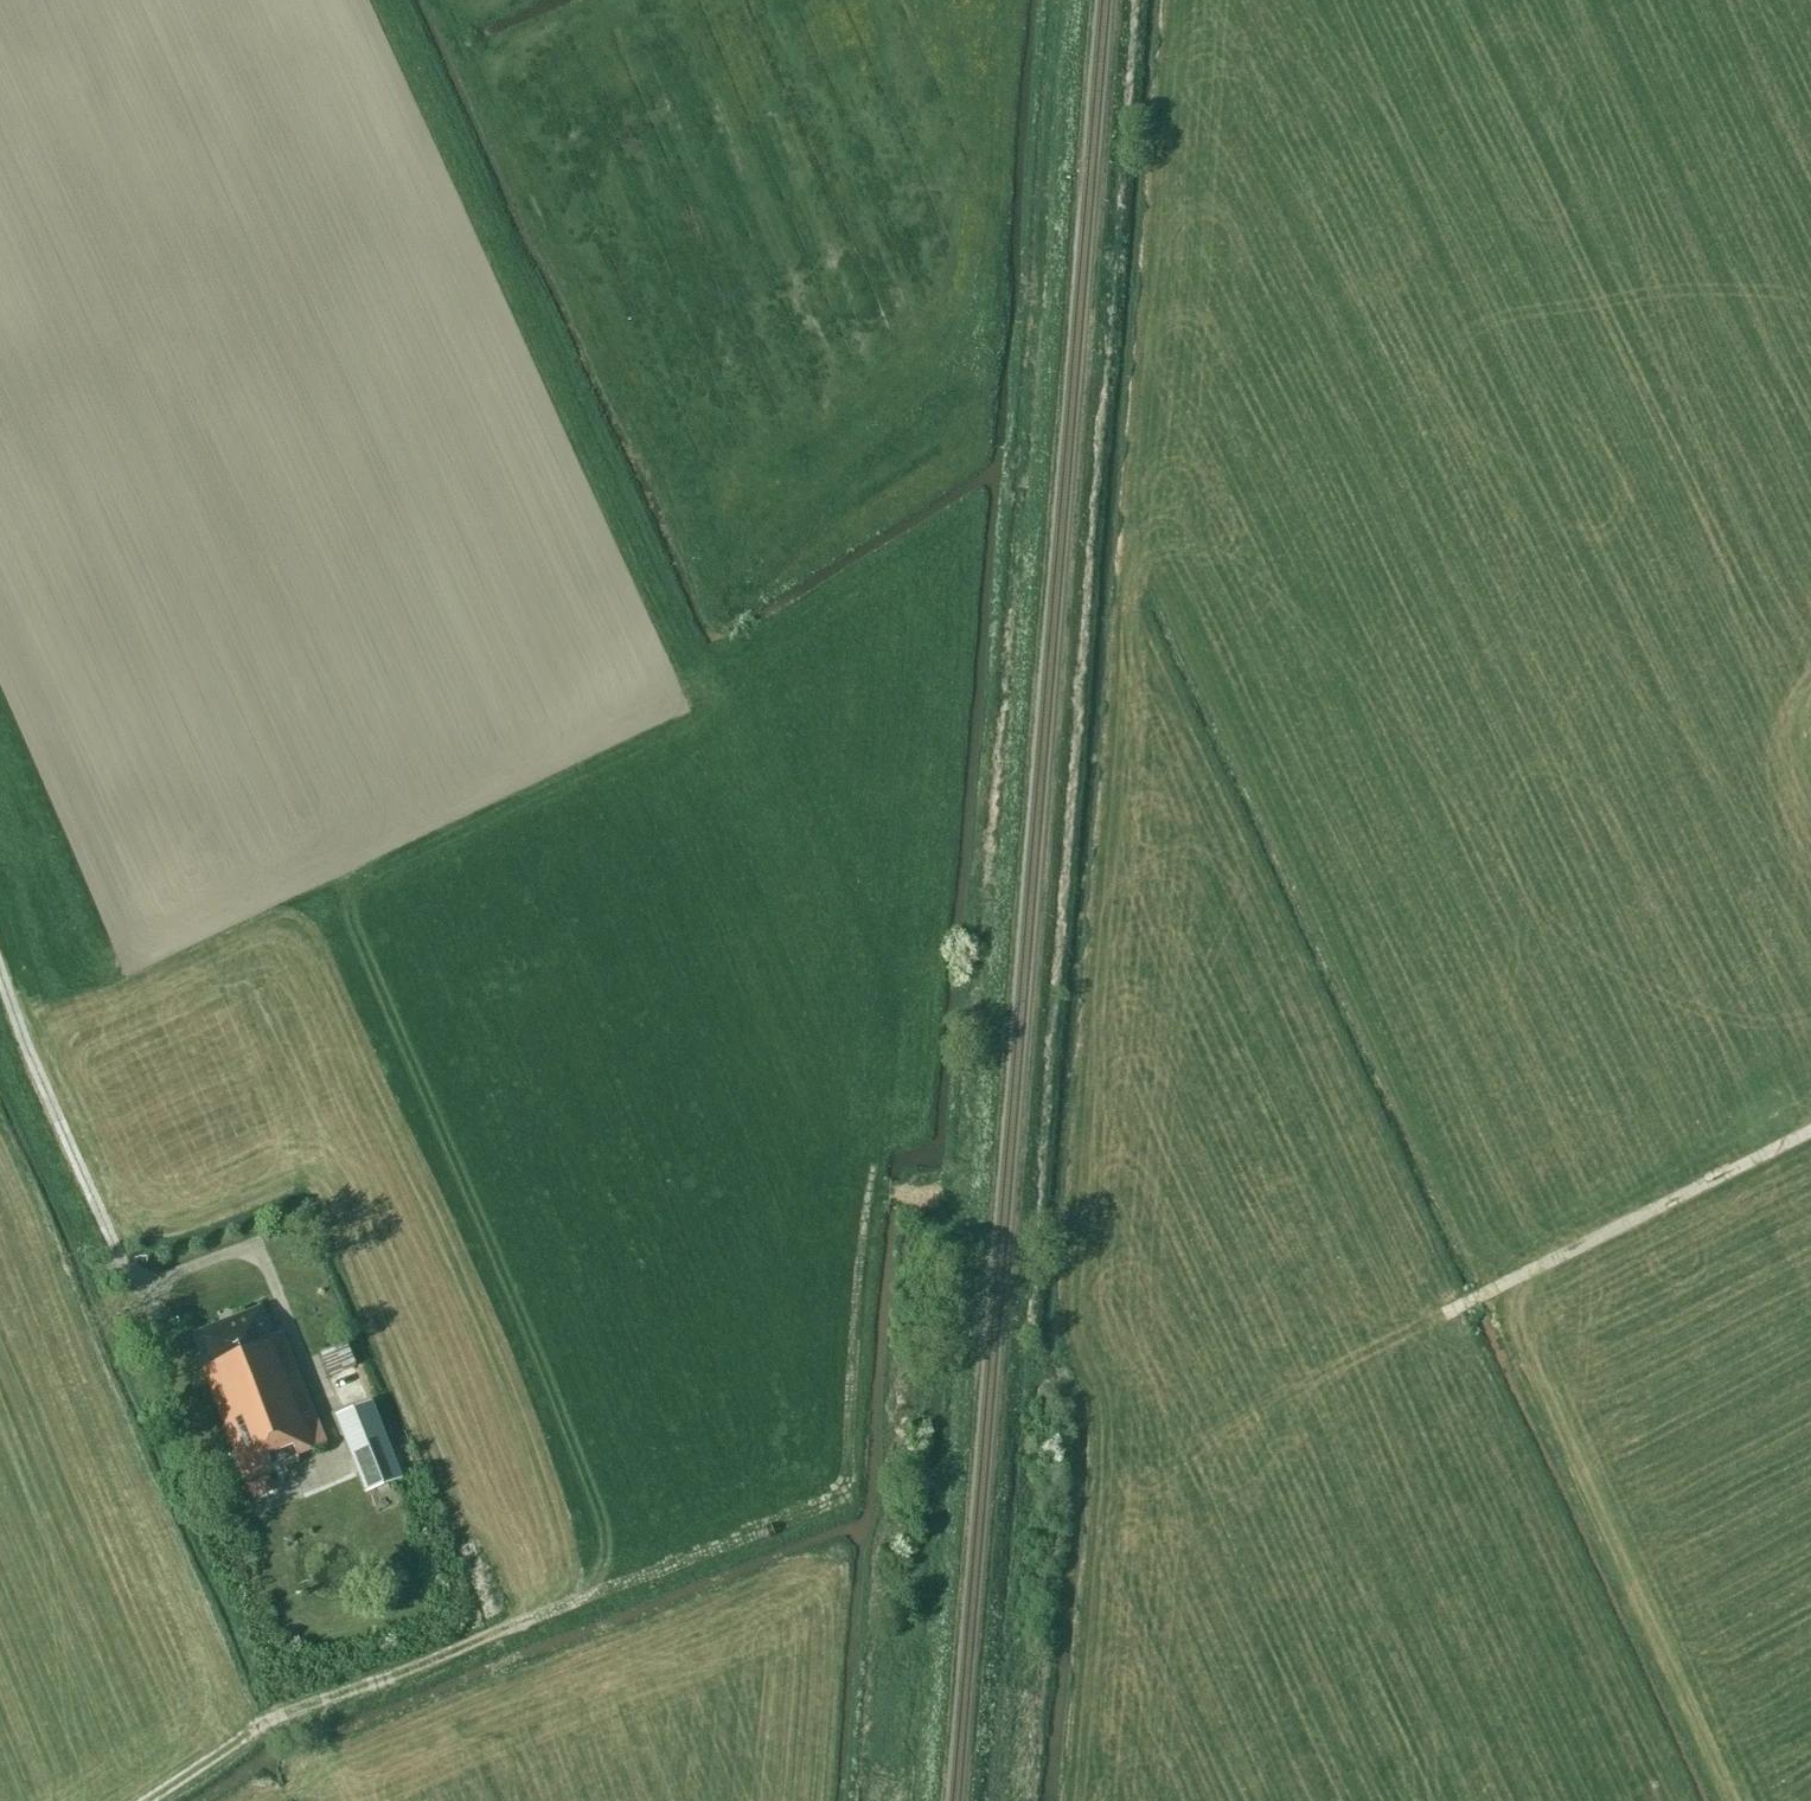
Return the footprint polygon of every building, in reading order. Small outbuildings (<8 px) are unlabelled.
[(296,1455),(325,1444),(281,1331),(273,1334),(262,1306),(192,1334),(200,1355),(197,1356),(246,1481),(298,1461),(296,1455)] [(365,1491),(401,1478),(369,1394),(366,1395),(345,1341),(319,1351),(340,1405),(332,1408),(365,1491)]
